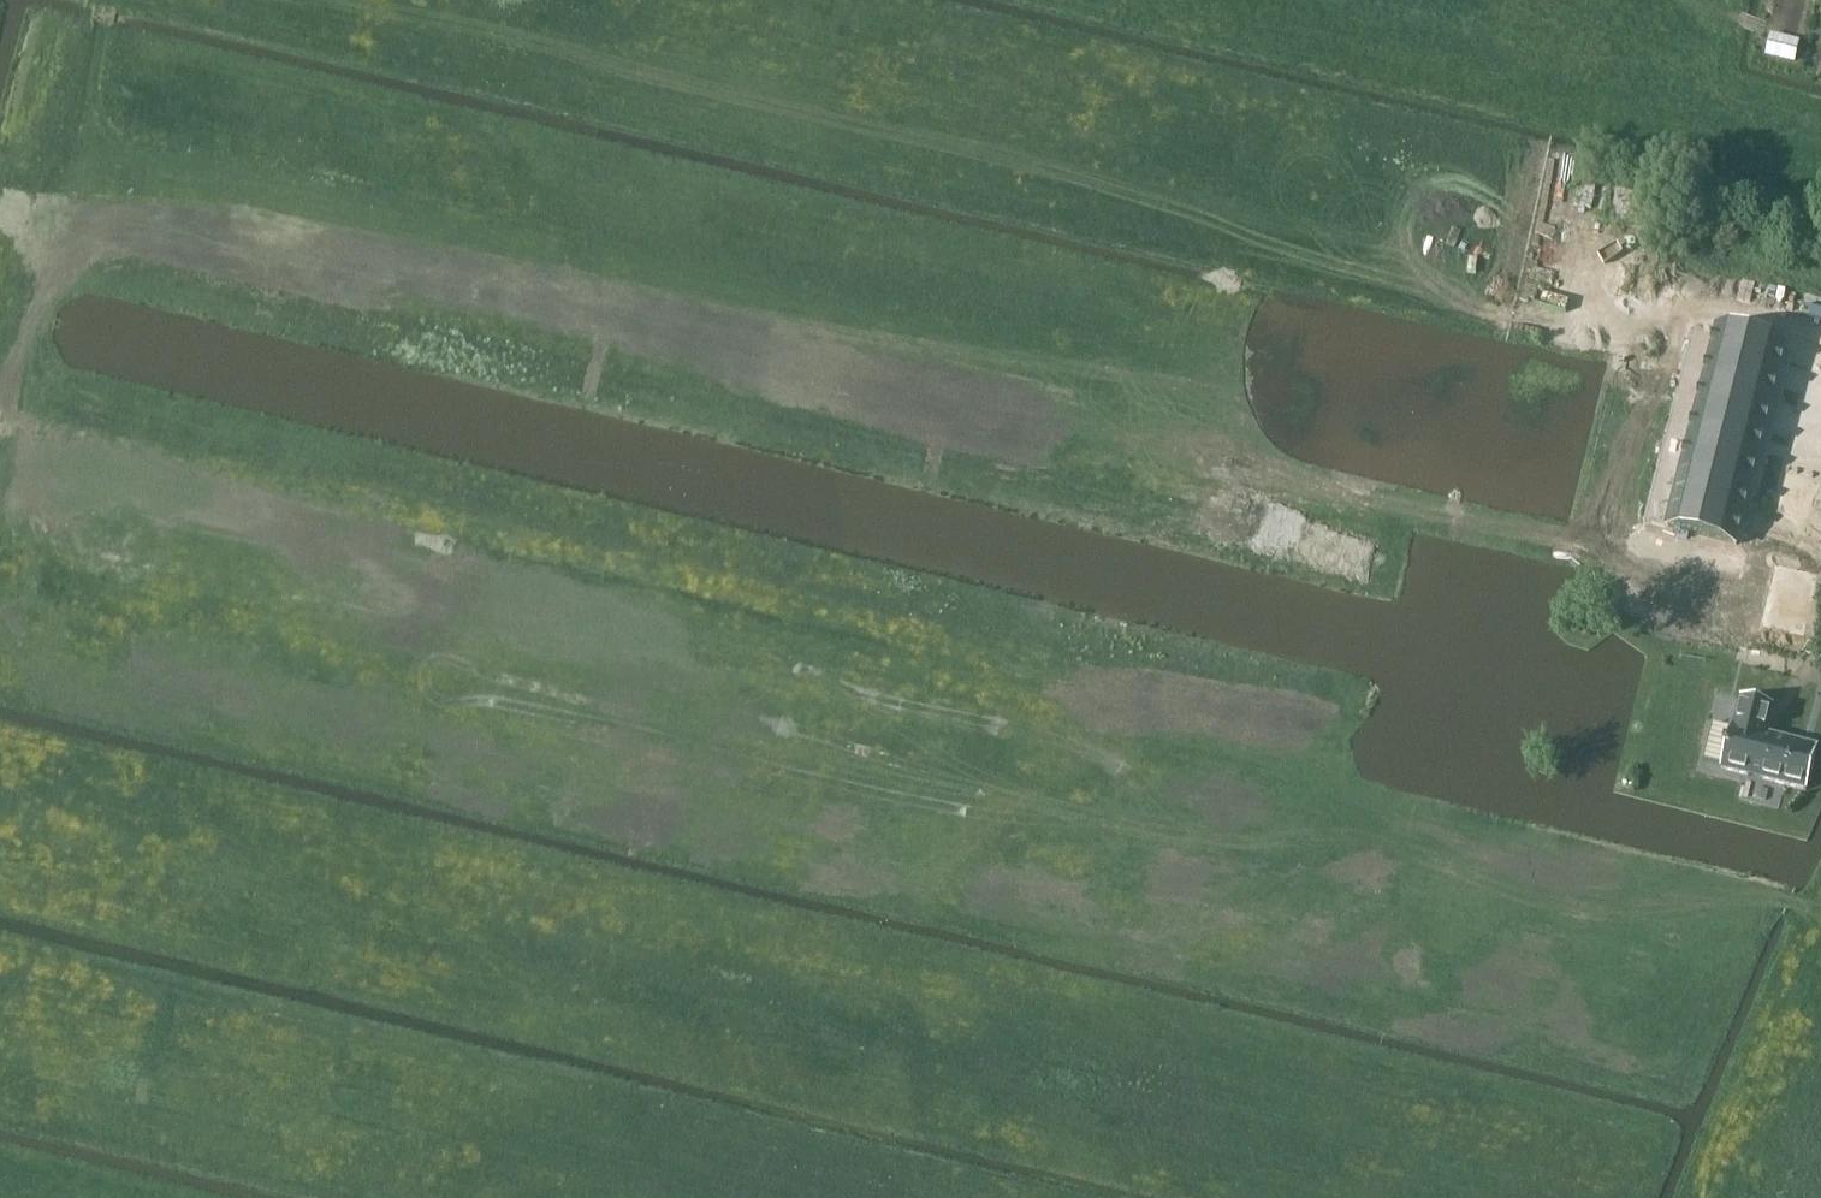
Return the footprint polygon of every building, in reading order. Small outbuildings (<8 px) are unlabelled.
[(1721,323),(1670,522),(1740,540),(1791,341),(1721,323)] [(1820,575),(1820,567),(1674,537),(1658,616),(1806,647),(1820,575)] [(1817,747),(1816,747),(1767,736),(1774,703),(1738,695),(1721,769),(1807,789),(1817,747)]
